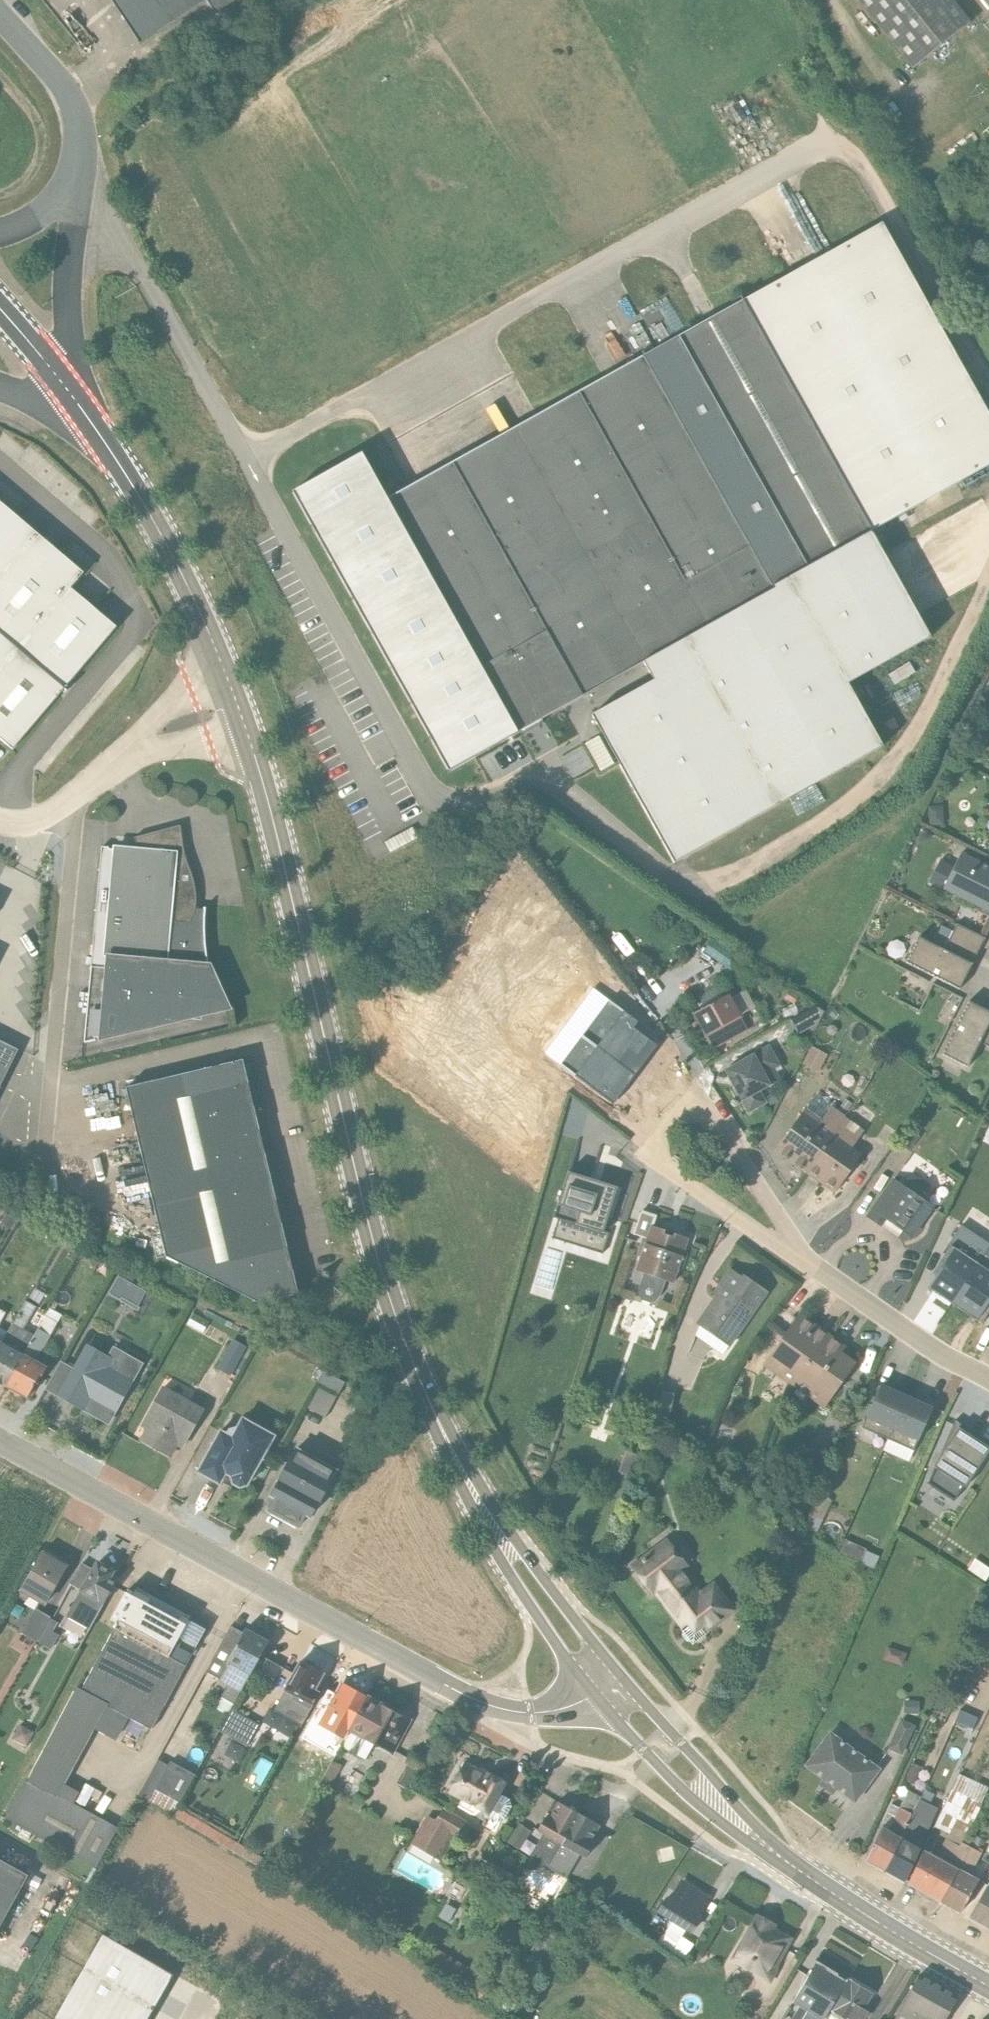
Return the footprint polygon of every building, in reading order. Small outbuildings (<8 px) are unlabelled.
[(237,0),(111,0),(112,1),(139,43),(205,0),(215,15),(215,14),(237,0)] [(911,70),(970,23),(952,0),(855,0),(911,70)] [(389,500),(522,731),(640,665),(872,540),(869,533),(988,468),(988,415),(879,226),(389,500)] [(9,750),(118,627),(72,589),(83,574),(0,503),(0,742),(9,750)] [(652,683),(593,715),(673,863),(883,746),(847,685),(924,639),(872,540),(640,665),(652,683)] [(928,808),(929,827),(942,826),(941,807),(928,808)] [(103,849),(85,1047),(230,1011),(214,984),(207,955),(207,909),(194,908),(180,827),(134,837),(136,848),(103,849)] [(942,890),(978,908),(976,911),(988,918),(988,868),(960,854),(942,890)] [(918,937),(905,963),(959,990),(985,939),(956,924),(943,950),(918,937)] [(760,971),(711,939),(702,952),(728,971),(724,977),(746,991),(760,971)] [(731,999),(729,995),(693,1015),(713,1050),(713,1051),(747,1031),(739,1016),(754,1009),(745,992),(731,999)] [(941,1056),(967,1068),(979,1043),(988,1048),(988,1013),(968,1002),(941,1056)] [(790,1021),(797,1035),(817,1024),(823,1013),(815,1008),(790,1021)] [(17,1051),(17,1050),(0,1041),(0,1085),(17,1051)] [(779,1066),(769,1047),(725,1071),(748,1113),(766,1103),(759,1092),(780,1081),(774,1070),(779,1066)] [(827,1055),(811,1047),(802,1064),(818,1072),(827,1055)] [(244,1060),(126,1088),(167,1258),(259,1304),(298,1293),(244,1060)] [(774,1152),(805,1174),(845,1117),(829,1106),(815,1096),(806,1108),(805,1108),(774,1152)] [(864,1131),(844,1118),(805,1174),(828,1191),(837,1191),(861,1156),(851,1148),(864,1131)] [(591,1180),(568,1173),(554,1216),(575,1222),(575,1225),(602,1233),(615,1192),(590,1184),(591,1180)] [(867,1216),(888,1231),(893,1225),(911,1237),(932,1207),(922,1200),(930,1188),(910,1173),(901,1185),(892,1180),(867,1216)] [(663,1234),(664,1231),(651,1226),(653,1217),(641,1212),(633,1235),(645,1240),(635,1271),(642,1274),(638,1288),(638,1296),(641,1301),(649,1303),(655,1301),(659,1296),(664,1281),(673,1284),(678,1271),(680,1271),(684,1259),(683,1253),(687,1239),(674,1234),(673,1238),(663,1234)] [(952,1304),(988,1246),(959,1226),(947,1244),(951,1246),(941,1261),(943,1263),(927,1288),(952,1304)] [(988,1248),(952,1304),(981,1323),(988,1311),(988,1302),(988,1301),(988,1248)] [(729,1348),(768,1293),(729,1268),(711,1293),(714,1296),(695,1324),(698,1327),(694,1336),(722,1355),(728,1347),(729,1348)] [(146,1292),(118,1277),(109,1294),(138,1311),(139,1309),(137,1307),(146,1292)] [(36,1307),(26,1302),(0,1348),(0,1384),(5,1387),(33,1336),(23,1330),(36,1307)] [(37,1363),(51,1338),(50,1337),(62,1316),(49,1309),(5,1387),(27,1398),(36,1383),(38,1384),(47,1369),(37,1363)] [(828,1337),(798,1314),(762,1365),(794,1388),(828,1337)] [(208,1323),(193,1315),(187,1325),(202,1333),(208,1323)] [(842,1347),(828,1337),(794,1388),(821,1407),(853,1363),(838,1352),(842,1347)] [(217,1368),(231,1375),(247,1346),(232,1338),(217,1368)] [(58,1397),(58,1398),(71,1406),(72,1405),(108,1425),(143,1364),(113,1347),(108,1357),(86,1345),(73,1370),(60,1363),(45,1390),(58,1397)] [(323,1372),(317,1384),(338,1394),(345,1383),(323,1372)] [(880,1385),(856,1440),(881,1451),(887,1439),(906,1397),(880,1385)] [(141,1441),(170,1457),(177,1445),(182,1447),(203,1408),(164,1387),(142,1426),(148,1429),(141,1441)] [(319,1388),(308,1409),(325,1418),(336,1397),(319,1388)] [(932,1408),(906,1397),(887,1439),(913,1450),(932,1408)] [(233,1484),(239,1488),(247,1485),(275,1435),(241,1416),(235,1427),(228,1428),(226,1432),(221,1430),(198,1472),(219,1484),(221,1482),(231,1488),(233,1484)] [(954,1420),(946,1439),(948,1441),(932,1467),(934,1468),(927,1484),(953,1501),(963,1487),(965,1487),(988,1450),(988,1443),(954,1420)] [(269,1511),(298,1527),(306,1514),(310,1516),(336,1470),(297,1448),(272,1496),(276,1499),(269,1511)] [(689,1568),(685,1562),(676,1550),(677,1548),(673,1543),(671,1544),(665,1538),(629,1565),(633,1571),(652,1597),(654,1596),(682,1632),(681,1636),(686,1642),(689,1642),(692,1645),(695,1643),(699,1643),(705,1639),(705,1635),(736,1611),(714,1581),(699,1591),(685,1571),(689,1568)] [(66,1567),(42,1553),(20,1591),(44,1605),(66,1567)] [(988,1575),(988,1569),(974,1559),(973,1559),(966,1570),(984,1582),(988,1575)] [(113,1572),(98,1563),(94,1570),(82,1563),(69,1585),(82,1592),(67,1617),(90,1630),(117,1581),(110,1577),(113,1572)] [(97,1868),(119,1829),(118,1828),(74,1803),(79,1792),(65,1784),(94,1730),(116,1741),(128,1718),(151,1730),(194,1651),(205,1629),(135,1592),(133,1596),(126,1592),(111,1620),(117,1624),(103,1651),(102,1651),(82,1690),(76,1688),(75,1689),(17,1794),(4,1819),(22,1830),(19,1835),(20,1837),(28,1841),(32,1834),(96,1869),(97,1868)] [(22,1633),(26,1636),(25,1638),(31,1641),(32,1639),(37,1641),(50,1618),(35,1610),(22,1633)] [(56,1624),(50,1618),(36,1643),(49,1650),(57,1636),(52,1633),(56,1624)] [(227,1716),(269,1641),(246,1628),(245,1628),(243,1633),(231,1626),(206,1672),(219,1679),(228,1684),(214,1708),(227,1716)] [(274,1710),(300,1726),(319,1692),(316,1690),(325,1674),(313,1667),(312,1663),(308,1661),(305,1662),(299,1660),(274,1710)] [(339,1747),(367,1696),(354,1690),(355,1688),(337,1679),(330,1691),(328,1690),(301,1739),(334,1757),(339,1747)] [(393,1755),(412,1721),(367,1696),(339,1747),(349,1752),(348,1753),(355,1758),(356,1756),(364,1760),(374,1744),(393,1755)] [(918,1701),(906,1700),(905,1714),(917,1715),(918,1701)] [(949,1710),(936,1703),(930,1716),(943,1722),(949,1710)] [(247,1745),(259,1725),(231,1709),(219,1731),(247,1745)] [(958,1710),(954,1720),(971,1728),(976,1718),(958,1710)] [(914,1726),(900,1719),(887,1748),(901,1755),(914,1726)] [(841,1739),(831,1732),(806,1765),(823,1778),(818,1785),(832,1795),(837,1789),(854,1801),(878,1768),(868,1760),(866,1761),(863,1758),(864,1757),(857,1752),(855,1753),(851,1750),(852,1748),(845,1743),(844,1744),(840,1741),(841,1739)] [(507,1783),(465,1760),(447,1793),(468,1805),(470,1804),(473,1806),(473,1807),(488,1815),(489,1818),(497,1822),(504,1820),(511,1807),(509,1799),(501,1794),(507,1783)] [(139,1795),(168,1812),(172,1814),(194,1775),(170,1761),(167,1765),(158,1761),(139,1795)] [(332,1761),(317,1787),(327,1792),(341,1766),(332,1761)] [(912,1764),(904,1780),(913,1784),(920,1767),(912,1764)] [(409,1790),(419,1771),(406,1765),(396,1784),(409,1790)] [(970,1833),(967,1832),(974,1821),(987,1788),(958,1774),(929,1836),(935,1838),(939,1830),(947,1833),(935,1858),(922,1852),(908,1883),(939,1900),(970,1833)] [(884,1870),(916,1796),(910,1792),(908,1792),(899,1808),(892,1805),(866,1860),(884,1870)] [(884,1870),(903,1880),(936,1808),(915,1798),(884,1870)] [(577,1813),(558,1801),(547,1818),(544,1816),(536,1831),(541,1834),(529,1856),(548,1867),(577,1813)] [(426,1815),(410,1843),(443,1863),(456,1840),(465,1844),(473,1828),(465,1824),(466,1821),(443,1807),(436,1819),(433,1819),(426,1815)] [(548,1867),(565,1878),(578,1855),(585,1858),(593,1844),(590,1842),(599,1825),(590,1820),(589,1817),(584,1814),(580,1815),(577,1813),(548,1867)] [(974,1836),(980,1825),(974,1821),(967,1832),(970,1833),(939,1900),(959,1911),(978,1879),(968,1874),(982,1850),(976,1847),(981,1840),(974,1836)] [(518,1824),(507,1842),(519,1849),(530,1831),(518,1824)] [(28,1875),(0,1860),(0,1925),(28,1875)] [(986,1926),(988,1920),(988,1881),(969,1916),(986,1926)] [(679,1884),(670,1899),(665,1897),(656,1912),(671,1921),(657,1942),(683,1960),(693,1945),(681,1936),(684,1930),(691,1934),(700,1919),(696,1916),(705,1900),(693,1892),(694,1889),(683,1883),(682,1885),(679,1884)] [(732,1962),(762,1979),(784,1938),(770,1930),(771,1926),(757,1919),(732,1962)] [(173,1976),(102,1936),(54,2018),(148,2018),(173,1976)] [(705,1950),(697,1944),(689,1957),(697,1963),(705,1950)] [(816,1961),(814,1961),(812,1963),(813,1964),(791,2002),(807,2011),(803,2018),(822,2018),(845,1980),(837,1975),(837,1973),(816,1961)] [(957,1997),(918,1976),(894,2018),(944,2018),(957,1997)] [(873,1994),(847,1977),(822,2018),(864,2018),(869,2010),(865,2007),(873,1994)]
